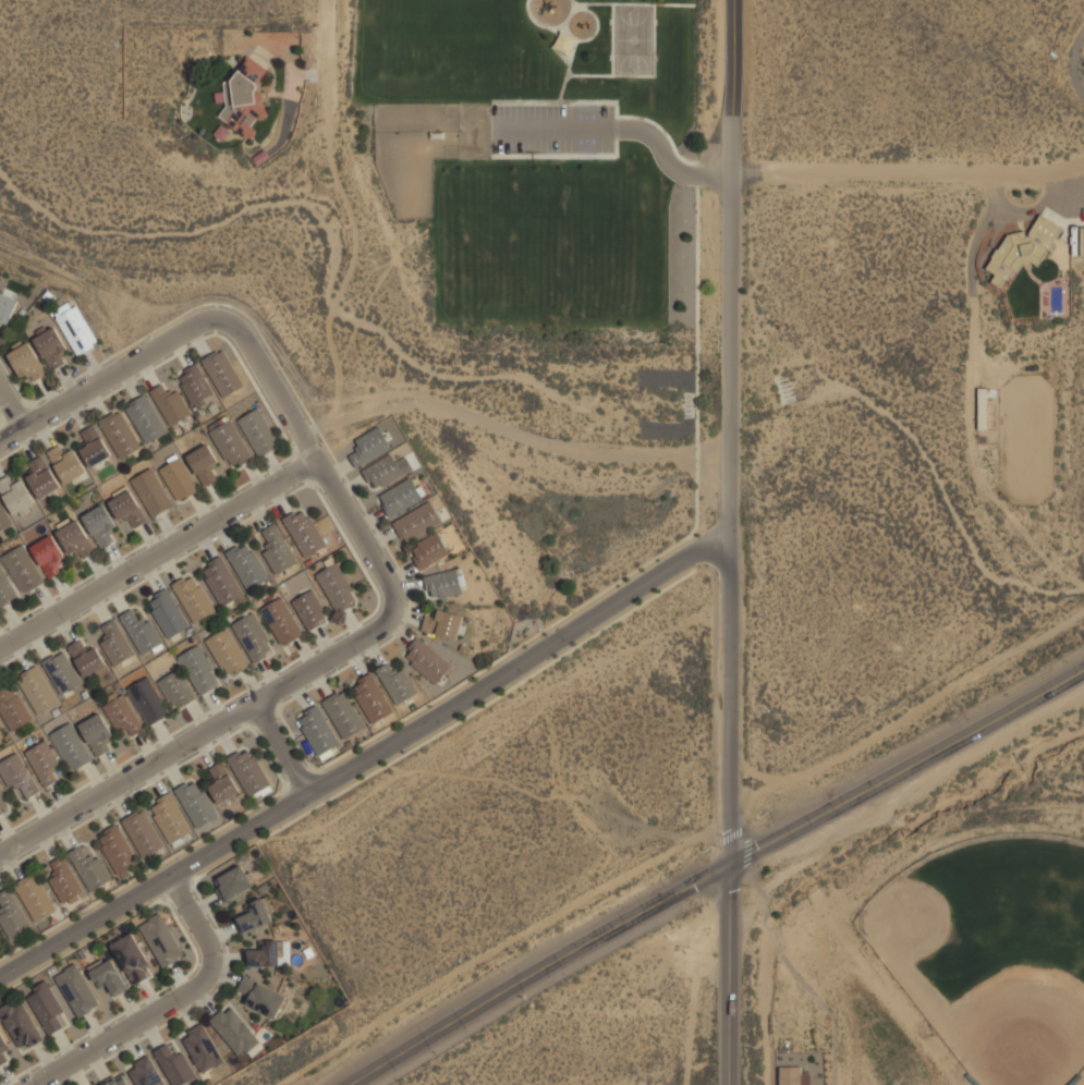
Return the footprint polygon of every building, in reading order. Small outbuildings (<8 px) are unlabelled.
[(246,56),(230,81),(222,81),(223,92),(214,93),(215,103),(226,101),(226,107),(218,115),(245,138),(246,137),(248,137),(252,137),(254,135),(254,131),(253,130),(254,127),(252,126),(257,120),(260,120),(263,120),(265,118),(267,114),(267,112),(265,109),(258,105),(263,98),(261,94),(258,90),(255,90),(256,88),(256,85),(266,71),(246,56)] [(1039,215),(1028,232),(1028,235),(1025,236),(1023,231),(1007,234),(998,249),(996,248),(991,257),(992,258),(986,268),(995,275),(990,282),(999,287),(1004,279),(1006,280),(1008,277),(1010,278),(1014,270),(1016,272),(1022,264),(1030,261),(1037,266),(1047,249),(1050,251),(1052,246),(1050,245),(1061,228),(1039,215)] [(8,326),(19,301),(0,293),(0,322),(8,326)] [(52,313),(75,355),(98,343),(76,305),(71,308),(66,303),(52,313)] [(33,340),(50,370),(63,363),(60,356),(62,355),(61,352),(66,350),(53,327),(46,331),(44,327),(33,332),(35,337),(33,340)] [(7,354),(20,377),(24,375),(26,378),(31,376),(34,382),(46,375),(27,342),(22,345),(20,341),(10,345),(12,351),(7,354)] [(223,399),(244,387),(223,350),(203,362),(223,399)] [(196,407),(216,395),(196,365),(178,377),(196,407)] [(168,394),(162,385),(150,392),(171,427),(192,414),(176,389),(168,394)] [(987,390),(978,390),(978,430),(987,430),(987,390)] [(124,407),(146,444),(168,431),(146,395),(124,407)] [(237,420),(258,458),(280,446),(259,409),(237,420)] [(143,447),(119,410),(99,423),(123,459),(143,447)] [(254,458),(229,419),(208,434),(233,471),(254,458)] [(82,432),(89,443),(80,449),(93,467),(112,454),(93,426),(82,432)] [(358,452),(350,456),(356,468),(392,448),(379,427),(353,442),(358,452)] [(187,455),(203,487),(216,480),(210,470),(218,465),(208,444),(187,455)] [(86,473),(75,450),(64,455),(60,447),(48,452),(64,484),(86,473)] [(413,471),(406,458),(397,463),(391,454),(363,471),(375,492),(413,471)] [(62,488),(44,455),(31,463),(36,474),(27,478),(39,500),(62,488)] [(176,502),(199,489),(181,458),(158,471),(176,502)] [(173,505),(153,468),(131,480),(151,517),(173,505)] [(9,476),(0,481),(0,491),(15,519),(37,505),(23,479),(13,486),(9,476)] [(425,497),(411,476),(378,499),(392,520),(425,497)] [(120,524),(131,519),(134,527),(145,523),(133,491),(110,500),(120,524)] [(13,524),(0,502),(0,531),(13,524)] [(442,524),(430,502),(393,523),(405,545),(442,524)] [(101,548),(114,540),(109,533),(117,527),(103,504),(83,517),(101,548)] [(283,520),(305,558),(327,545),(305,507),(283,520)] [(53,533),(78,563),(97,548),(72,517),(53,533)] [(263,531),(268,542),(261,545),(273,574),(296,565),(279,524),(263,531)] [(409,550),(421,571),(450,554),(439,534),(409,550)] [(70,563),(47,536),(29,551),(52,578),(70,563)] [(226,553),(248,592),(270,580),(247,540),(226,553)] [(22,595),(42,584),(24,546),(2,557),(22,595)] [(244,595),(221,557),(199,570),(222,608),(244,595)] [(338,613),(360,601),(338,563),(316,574),(338,613)] [(19,598),(0,564),(0,608),(19,598)] [(463,594),(460,571),(425,576),(428,599),(463,594)] [(195,623),(215,611),(193,573),(172,585),(195,623)] [(147,600),(168,639),(190,629),(169,588),(147,600)] [(293,600),(306,631),(329,621),(315,590),(293,600)] [(261,609),(281,647),(303,635),(283,598),(261,609)] [(422,629),(459,641),(466,619),(439,609),(436,619),(426,615),(422,629)] [(147,614),(138,620),(132,610),(120,617),(143,656),(165,644),(147,614)] [(233,625),(254,662),(276,650),(254,613),(233,625)] [(107,635),(100,639),(113,667),(134,656),(117,620),(102,626),(107,635)] [(206,641),(229,679),(248,666),(226,629),(206,641)] [(402,655),(436,686),(452,668),(419,637),(402,655)] [(84,679),(93,672),(98,680),(109,672),(95,648),(87,651),(80,641),(66,647),(84,679)] [(179,657),(200,696),(221,684),(199,645),(179,657)] [(42,661),(60,696),(82,684),(63,650),(42,661)] [(392,672),(387,665),(376,671),(398,706),(418,693),(401,667),(392,672)] [(15,678),(35,716),(58,703),(35,666),(15,678)] [(173,710),(195,700),(181,670),(160,680),(173,710)] [(370,726),(393,714),(373,673),(350,685),(370,726)] [(127,688),(149,727),(170,715),(148,676),(127,688)] [(10,732),(33,720),(12,681),(0,687),(0,715),(10,732)] [(342,741),(366,729),(346,690),(322,702),(342,741)] [(126,728),(132,737),(144,730),(121,691),(100,704),(118,733),(126,728)] [(321,761),(343,749),(318,706),(296,718),(321,761)] [(98,757),(110,749),(105,741),(113,736),(99,714),(78,726),(98,757)] [(72,772),(93,760),(70,723),(49,735),(72,772)] [(25,753),(45,788),(65,776),(45,741),(25,753)] [(229,757),(248,798),(271,789),(253,747),(229,757)] [(10,790),(20,784),(27,798),(40,792),(19,753),(0,762),(0,772),(10,790)] [(212,770),(218,779),(208,787),(220,804),(240,790),(229,773),(228,773),(221,764),(212,770)] [(175,790),(196,828),(218,816),(197,778),(175,790)] [(0,788),(0,814),(12,807),(0,788)] [(170,844),(193,833),(172,793),(149,805),(170,844)] [(142,860),(163,849),(145,809),(123,819),(142,860)] [(139,864),(117,825),(96,837),(119,876),(139,864)] [(88,858),(81,846),(68,854),(90,893),(112,880),(96,854),(88,858)] [(50,863),(57,874),(48,878),(64,907),(85,895),(64,856),(50,863)] [(253,887),(243,866),(212,880),(222,901),(253,887)] [(15,883),(35,923),(57,912),(37,873),(15,883)] [(32,928),(11,888),(0,894),(0,901),(3,907),(0,909),(0,923),(9,940),(32,928)] [(249,912),(236,918),(244,932),(276,918),(266,897),(246,904),(249,912)] [(161,968),(185,958),(163,913),(139,924),(161,968)] [(111,946),(135,986),(156,974),(132,934),(111,946)] [(248,965),(289,965),(289,941),(258,941),(258,950),(248,950),(248,965)] [(129,988),(111,960),(89,973),(101,991),(108,988),(113,998),(129,988)] [(54,977),(81,1019),(101,1005),(75,963),(54,977)] [(285,995),(244,977),(239,990),(248,995),(245,1004),(277,1017),(285,995)] [(70,1025),(48,982),(26,992),(48,1036),(70,1025)] [(42,1041),(19,998),(0,1008),(0,1016),(21,1053),(42,1041)] [(240,1058),(259,1041),(229,1005),(209,1023),(240,1058)] [(180,1036),(200,1074),(223,1061),(202,1023),(180,1036)] [(3,1053),(10,1050),(0,1034),(0,1067),(9,1062),(3,1053)] [(172,1084),(185,1084),(195,1080),(172,1041),(154,1052),(172,1084)] [(148,1057),(126,1069),(136,1084),(165,1084),(148,1057)] [(779,1068),(779,1084),(801,1084),(801,1068),(779,1068)] [(121,1074),(105,1084),(128,1084),(121,1074)]
